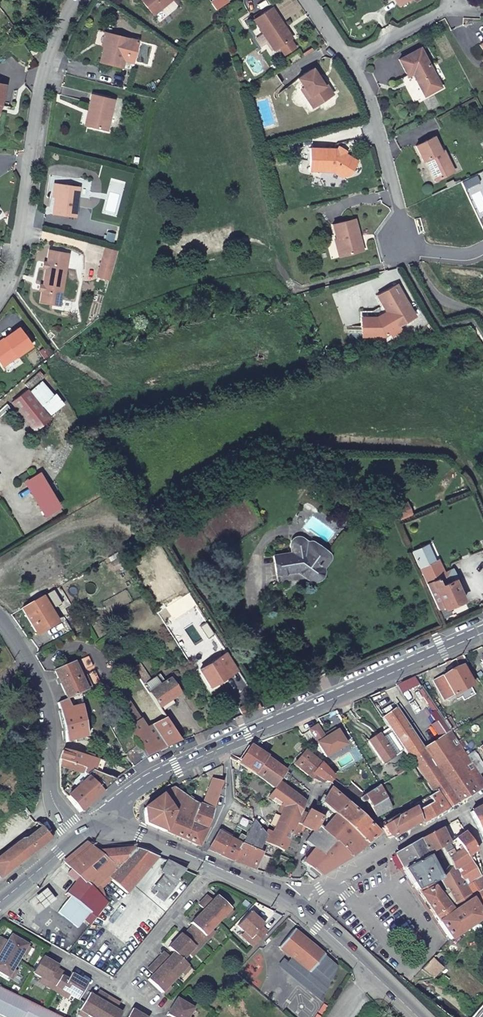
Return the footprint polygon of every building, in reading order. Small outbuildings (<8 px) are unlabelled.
[(153,15),(171,0),(141,0),(153,15)] [(210,4),(215,10),(227,2),(226,0),(215,0),(210,4)] [(399,10),(400,9),(403,7),(414,0),(392,0),(399,10)] [(253,18),(273,49),(279,46),(284,54),(294,47),(289,39),(282,28),(284,27),(271,7),(269,8),(253,18)] [(107,33),(99,64),(122,69),(124,61),(132,62),(137,41),(107,33)] [(439,84),(419,45),(397,56),(405,72),(399,75),(410,98),(422,93),(439,84)] [(36,48),(29,52),(33,57),(39,53),(36,48)] [(122,69),(130,71),(132,62),(124,61),(122,69)] [(301,84),(303,88),(308,95),(305,97),(311,107),(314,105),(329,96),(312,68),(297,77),(301,84)] [(250,94),(244,97),(246,102),(253,99),(250,94)] [(109,116),(112,101),(90,96),(87,112),(88,112),(85,127),(105,131),(109,116)] [(443,163),(449,160),(441,146),(439,148),(432,133),(414,142),(422,158),(424,157),(434,178),(447,172),(443,163)] [(308,171),(331,171),(331,172),(340,178),(348,175),(357,161),(344,153),(343,154),(336,154),(336,147),(333,147),(309,147),(308,171)] [(453,169),(449,160),(443,163),(447,172),(453,169)] [(55,185),(50,214),(73,217),(76,188),(68,187),(55,185)] [(333,224),(340,256),(363,250),(355,219),(333,224)] [(47,251),(44,264),(43,270),(40,285),(38,292),(36,302),(56,306),(66,255),(47,251)] [(109,274),(115,254),(104,251),(101,261),(98,271),(96,280),(106,283),(109,274)] [(412,316),(394,283),(374,295),(379,304),(383,311),(373,317),(363,317),(363,335),(380,335),(386,331),(388,334),(397,329),(395,325),(412,316)] [(373,317),(383,311),(379,304),(371,309),(358,309),(358,335),(363,335),(363,317),(373,317)] [(16,327),(1,338),(3,341),(0,343),(0,364),(1,366),(28,346),(30,344),(16,327)] [(53,394),(34,366),(18,380),(25,390),(36,406),(53,394)] [(36,406),(25,390),(8,402),(29,432),(45,419),(44,416),(60,403),(53,394),(36,406)] [(58,503),(36,468),(20,478),(42,514),(58,503)] [(367,500),(365,506),(377,511),(379,505),(367,500)] [(316,581),(325,576),(323,564),(328,565),(332,560),(331,555),(315,540),(313,543),(311,541),(308,539),(305,538),(302,537),(299,538),(297,540),(295,544),(296,551),(276,555),(277,575),(299,572),(306,577),(316,581)] [(126,558),(122,552),(113,557),(117,564),(126,558)] [(424,577),(443,569),(438,559),(419,566),(424,577)] [(444,571),(443,569),(424,577),(438,609),(439,610),(440,609),(444,618),(453,614),(450,607),(464,600),(450,569),(444,571)] [(52,590),(22,608),(37,634),(57,622),(49,608),(59,602),(52,590)] [(237,669),(227,651),(220,656),(210,662),(200,669),(211,686),(237,669)] [(137,654),(128,659),(158,707),(181,694),(171,679),(158,687),(137,654)] [(466,664),(461,656),(454,659),(459,667),(460,667),(466,664)] [(71,661),(67,663),(81,688),(85,686),(71,661)] [(67,663),(52,671),(67,697),(81,688),(67,663)] [(460,667),(459,667),(432,681),(443,700),(471,686),(460,667)] [(67,697),(58,702),(60,712),(63,731),(62,731),(64,743),(87,736),(82,705),(71,708),(67,697)] [(127,726),(140,719),(127,698),(114,705),(127,726)] [(241,715),(259,706),(255,700),(237,708),(241,715)] [(482,787),(482,782),(478,774),(471,763),(461,749),(457,743),(449,732),(421,750),(394,709),(380,718),(387,729),(390,733),(402,750),(408,760),(411,758),(435,793),(432,795),(412,807),(421,821),(423,824),(443,812),(442,810),(482,787)] [(145,757),(179,741),(164,717),(145,727),(140,719),(127,726),(137,744),(145,757)] [(316,724),(309,728),(325,756),(345,744),(337,730),(324,737),(316,724)] [(390,733),(387,729),(377,735),(379,739),(390,733)] [(379,739),(377,735),(367,740),(382,762),(402,750),(390,733),(379,739)] [(462,740),(457,743),(461,749),(466,746),(462,740)] [(133,766),(145,757),(137,744),(125,753),(133,766)] [(238,763),(252,773),(266,756),(249,747),(238,763)] [(59,759),(92,771),(97,757),(94,756),(92,759),(86,758),(86,755),(62,749),(59,759)] [(330,779),(334,775),(322,760),(305,749),(304,750),(295,762),(314,774),(316,771),(324,777),(330,779)] [(266,756),(252,773),(271,786),(283,775),(288,778),(292,773),(273,759),(266,756)] [(79,811),(116,780),(92,771),(59,759),(59,765),(84,775),(79,780),(81,783),(67,796),(79,811)] [(471,763),(478,774),(482,771),(482,768),(477,759),(471,763)] [(209,781),(203,811),(211,815),(220,782),(221,766),(203,774),(209,781)] [(39,785),(39,782),(33,775),(21,785),(27,794),(39,785)] [(304,802),(306,798),(281,780),(268,793),(282,805),(267,840),(281,847),(286,850),(293,831),(298,818),(302,809),(304,802)] [(326,798),(337,811),(349,801),(334,785),(326,798)] [(385,797),(379,786),(365,794),(370,804),(371,806),(385,797)] [(173,813),(171,816),(191,824),(200,809),(173,789),(168,791),(162,796),(173,813)] [(173,813),(162,796),(145,809),(146,823),(165,831),(171,816),(173,813)] [(371,806),(376,816),(391,808),(385,797),(371,806)] [(326,798),(320,809),(325,811),(312,829),(315,831),(350,858),(365,845),(335,813),(337,811),(326,798)] [(349,801),(337,811),(335,813),(365,845),(379,833),(349,801)] [(308,812),(302,809),(298,818),(304,823),(312,829),(325,811),(320,809),(311,805),(308,812)] [(392,838),(418,822),(412,807),(411,805),(402,815),(387,823),(386,821),(380,825),(388,837),(392,838)] [(470,812),(482,833),(482,805),(470,812)] [(203,811),(200,809),(191,824),(171,816),(165,831),(170,833),(196,845),(209,820),(211,815),(203,811)] [(240,844),(256,851),(262,838),(263,836),(257,819),(256,816),(252,823),(250,822),(249,825),(250,826),(246,833),(242,838),(241,838),(241,840),(242,840),(240,844)] [(304,823),(298,818),(293,831),(300,834),(304,823)] [(39,827),(32,831),(21,840),(20,838),(0,855),(0,878),(48,840),(39,827)] [(395,853),(404,869),(427,855),(441,847),(449,842),(441,828),(421,838),(395,853)] [(240,830),(237,837),(241,838),(242,838),(246,833),(240,830)] [(221,855),(230,836),(231,834),(230,834),(229,835),(217,831),(206,850),(221,855)] [(313,880),(350,858),(315,831),(308,841),(316,848),(305,864),(309,868),(307,870),(308,872),(307,873),(313,880)] [(464,885),(482,876),(472,856),(480,850),(467,832),(449,842),(441,847),(452,866),(464,885)] [(241,838),(237,837),(236,838),(230,836),(221,855),(233,860),(240,844),(242,840),(241,840),(241,838)] [(256,851),(240,844),(233,860),(253,868),(262,853),(273,858),(278,854),(281,847),(267,840),(266,840),(262,838),(256,851)] [(88,842),(64,861),(71,868),(67,873),(76,881),(65,893),(70,895),(70,896),(91,910),(98,914),(108,901),(103,897),(105,895),(102,885),(100,882),(107,875),(135,848),(134,847),(97,851),(88,842)] [(157,856),(135,848),(107,875),(126,893),(126,892),(138,901),(142,897),(137,894),(136,896),(128,890),(157,856)] [(404,869),(417,890),(431,882),(440,877),(427,855),(404,869)] [(184,869),(167,861),(161,871),(164,872),(177,878),(187,868),(185,867),(184,869)] [(482,890),(482,876),(464,885),(452,866),(442,877),(447,889),(439,894),(431,882),(417,890),(434,916),(470,897),(482,890)] [(142,897),(157,909),(170,894),(189,869),(187,868),(177,878),(164,872),(142,897)] [(32,899),(40,909),(53,899),(45,888),(32,899)] [(470,897),(481,919),(482,917),(482,890),(470,897)] [(91,910),(70,896),(59,912),(80,926),(91,910)] [(204,909),(217,921),(223,915),(229,910),(230,908),(216,896),(210,902),(205,896),(198,903),(204,909)] [(142,897),(138,901),(153,913),(157,909),(142,897)] [(481,919),(470,897),(434,916),(449,940),(481,919)] [(234,911),(230,908),(229,910),(223,915),(227,918),(234,911)] [(208,939),(204,935),(211,928),(217,921),(204,909),(191,923),(194,926),(189,931),(202,945),(208,939)] [(253,948),(265,936),(260,930),(263,927),(251,914),(238,927),(244,933),(250,940),(247,943),(253,948)] [(173,952),(181,960),(187,954),(193,947),(197,950),(202,945),(189,931),(184,936),(172,926),(160,940),(173,952)] [(214,932),(211,928),(204,935),(208,939),(214,932)] [(294,931),(279,948),(292,959),(287,964),(311,985),(307,990),(321,1002),(337,969),(324,958),(325,957),(294,931)] [(241,936),(247,943),(250,940),(244,933),(241,936)] [(18,960),(23,952),(28,944),(12,934),(7,942),(0,938),(0,939),(0,949),(18,960)] [(32,947),(28,944),(23,952),(27,955),(32,947)] [(191,957),(197,950),(193,947),(187,954),(191,957)] [(8,976),(13,968),(18,960),(0,949),(0,971),(8,976)] [(162,953),(154,962),(173,979),(179,973),(186,965),(181,960),(173,952),(167,958),(162,953)] [(49,981),(46,986),(54,990),(55,989),(64,974),(57,970),(60,966),(44,957),(35,973),(41,977),(49,981)] [(311,985),(287,964),(282,960),(278,964),(307,990),(311,985)] [(439,967),(431,960),(420,972),(429,978),(439,967)] [(167,986),(173,979),(154,962),(148,967),(154,973),(148,980),(160,992),(167,986)] [(186,965),(179,973),(183,975),(189,968),(186,965)] [(13,968),(8,976),(12,978),(17,970),(13,968)] [(64,974),(55,989),(60,992),(62,988),(72,994),(79,998),(89,983),(72,974),(70,978),(64,974)] [(49,981),(41,977),(39,981),(46,986),(49,981)] [(0,986),(0,1014),(6,1016),(62,1016),(0,986)] [(170,989),(167,986),(160,992),(164,995),(170,989)] [(69,998),(72,994),(62,988),(60,992),(69,998)] [(81,1009),(89,1014),(94,1016),(97,1016),(109,996),(101,992),(97,998),(90,994),(81,1009)] [(109,996),(97,1016),(119,1016),(122,1012),(114,1008),(118,1001),(109,996)] [(188,1014),(193,1007),(177,997),(167,1013),(171,1016),(170,1016),(187,1016),(188,1014)] [(81,1009),(78,1013),(84,1016),(87,1016),(89,1014),(81,1009)]
